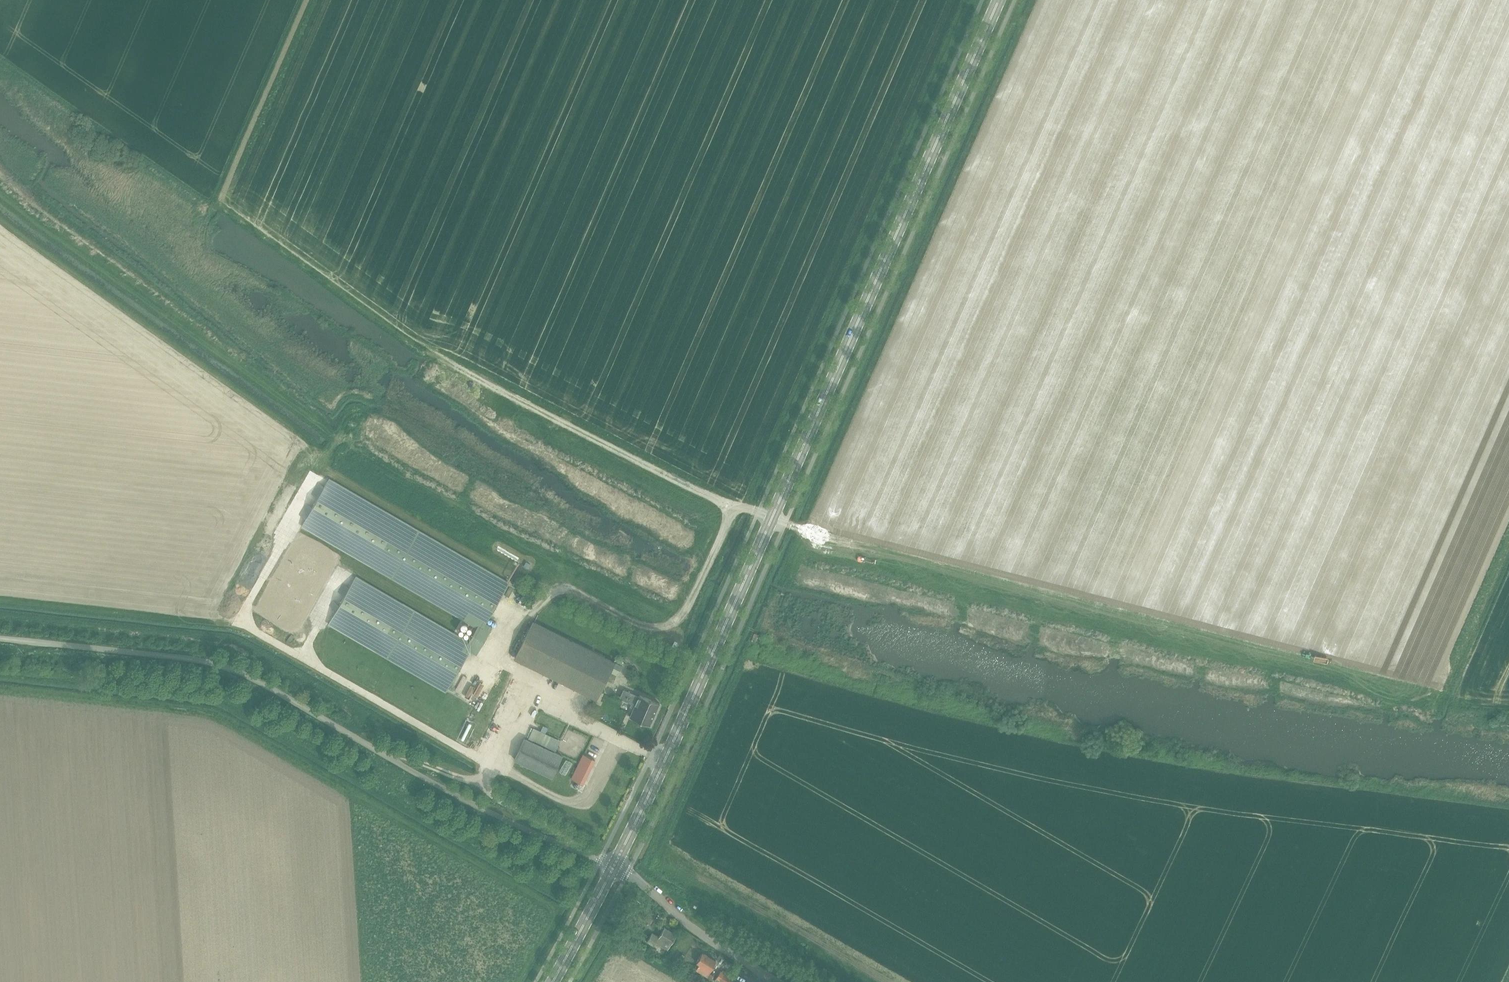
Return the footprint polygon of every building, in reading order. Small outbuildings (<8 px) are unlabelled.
[(468,643),(355,578),(329,623),(447,690),(470,651),(476,655),(492,627),(486,624),(508,584),(398,521),(328,480),(303,525),(478,626),(468,643)] [(597,699),(610,673),(618,676),(622,667),(534,623),(516,659),(597,699)] [(457,684),(452,693),(464,699),(469,689),(457,684)] [(634,708),(630,717),(650,725),(660,703),(639,695),(639,696),(624,690),(620,698),(632,703),(631,706),(634,708)] [(469,741),(476,724),(471,722),(464,739),(469,741)] [(562,747),(565,739),(538,729),(535,737),(562,747)] [(516,761),(552,778),(562,756),(526,739),(516,761)] [(571,779),(583,785),(595,760),(583,755),(571,779)] [(656,943),(668,950),(676,935),(664,928),(659,937),(652,933),(647,941),(654,946),(656,943)] [(696,969),(707,976),(709,973),(716,961),(702,953),(697,962),(699,964),(696,969)] [(717,978),(716,980),(719,981),(732,981),(733,980),(720,973),(717,978)]
